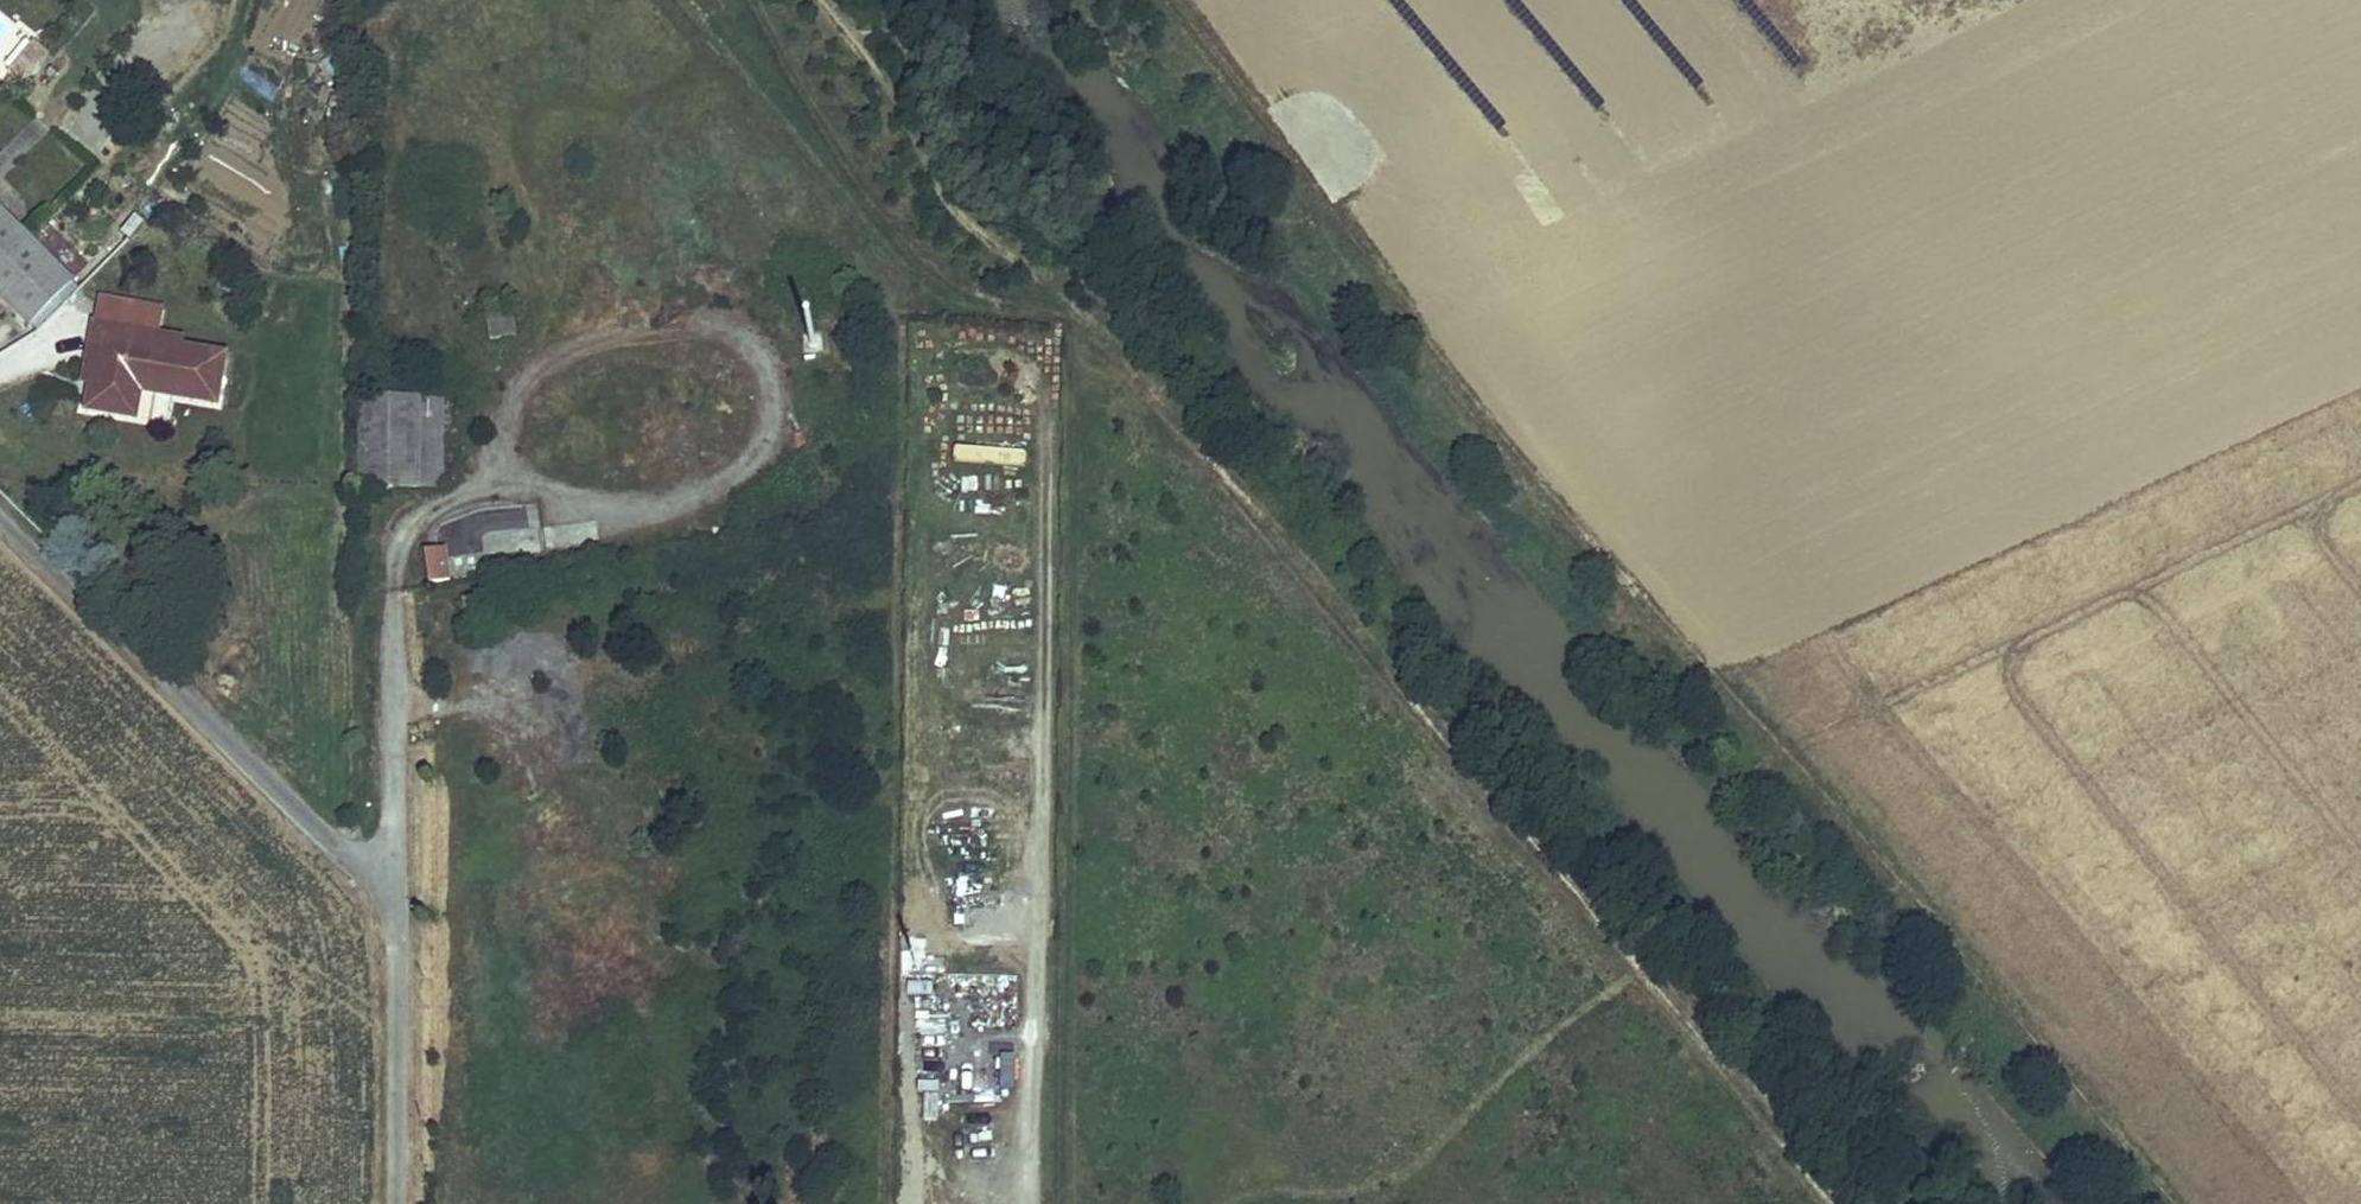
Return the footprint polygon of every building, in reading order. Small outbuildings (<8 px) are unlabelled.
[(24,86),(50,52),(33,40),(7,73),(24,86)] [(0,210),(0,272),(31,240),(0,210)] [(31,240),(0,272),(0,296),(29,326),(73,282),(31,240)] [(516,338),(513,316),(488,318),(491,341),(516,338)] [(118,331),(94,327),(85,382),(92,383),(109,387),(118,331)] [(182,341),(118,331),(109,387),(92,383),(87,409),(137,417),(142,391),(216,403),(224,357),(181,350),(182,341)] [(443,410),(443,401),(360,401),(361,489),(443,489),(442,437),(458,438),(459,410),(443,410)] [(449,548),(426,551),(430,586),(453,583),(449,548)]
